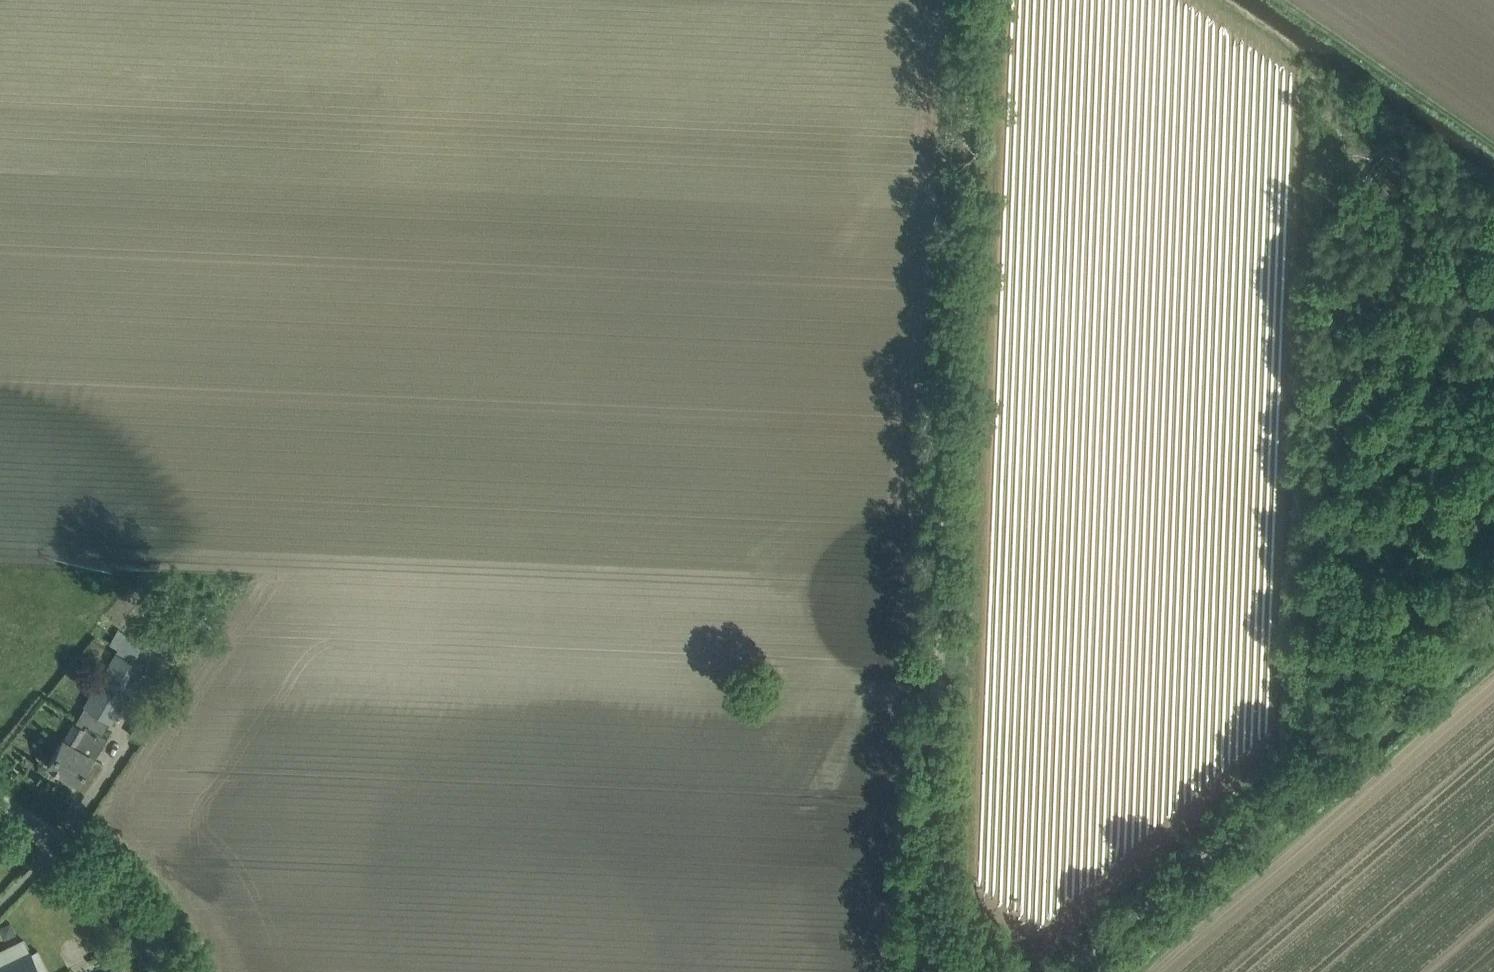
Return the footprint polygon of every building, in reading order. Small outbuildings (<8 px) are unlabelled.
[(83,705),(110,721),(111,722),(144,667),(134,661),(145,643),(127,633),(116,650),(83,705)] [(108,737),(102,734),(76,718),(63,740),(61,739),(46,764),(77,782),(91,757),(95,759),(108,737)] [(30,952),(0,966),(0,971),(40,971),(30,952)]
